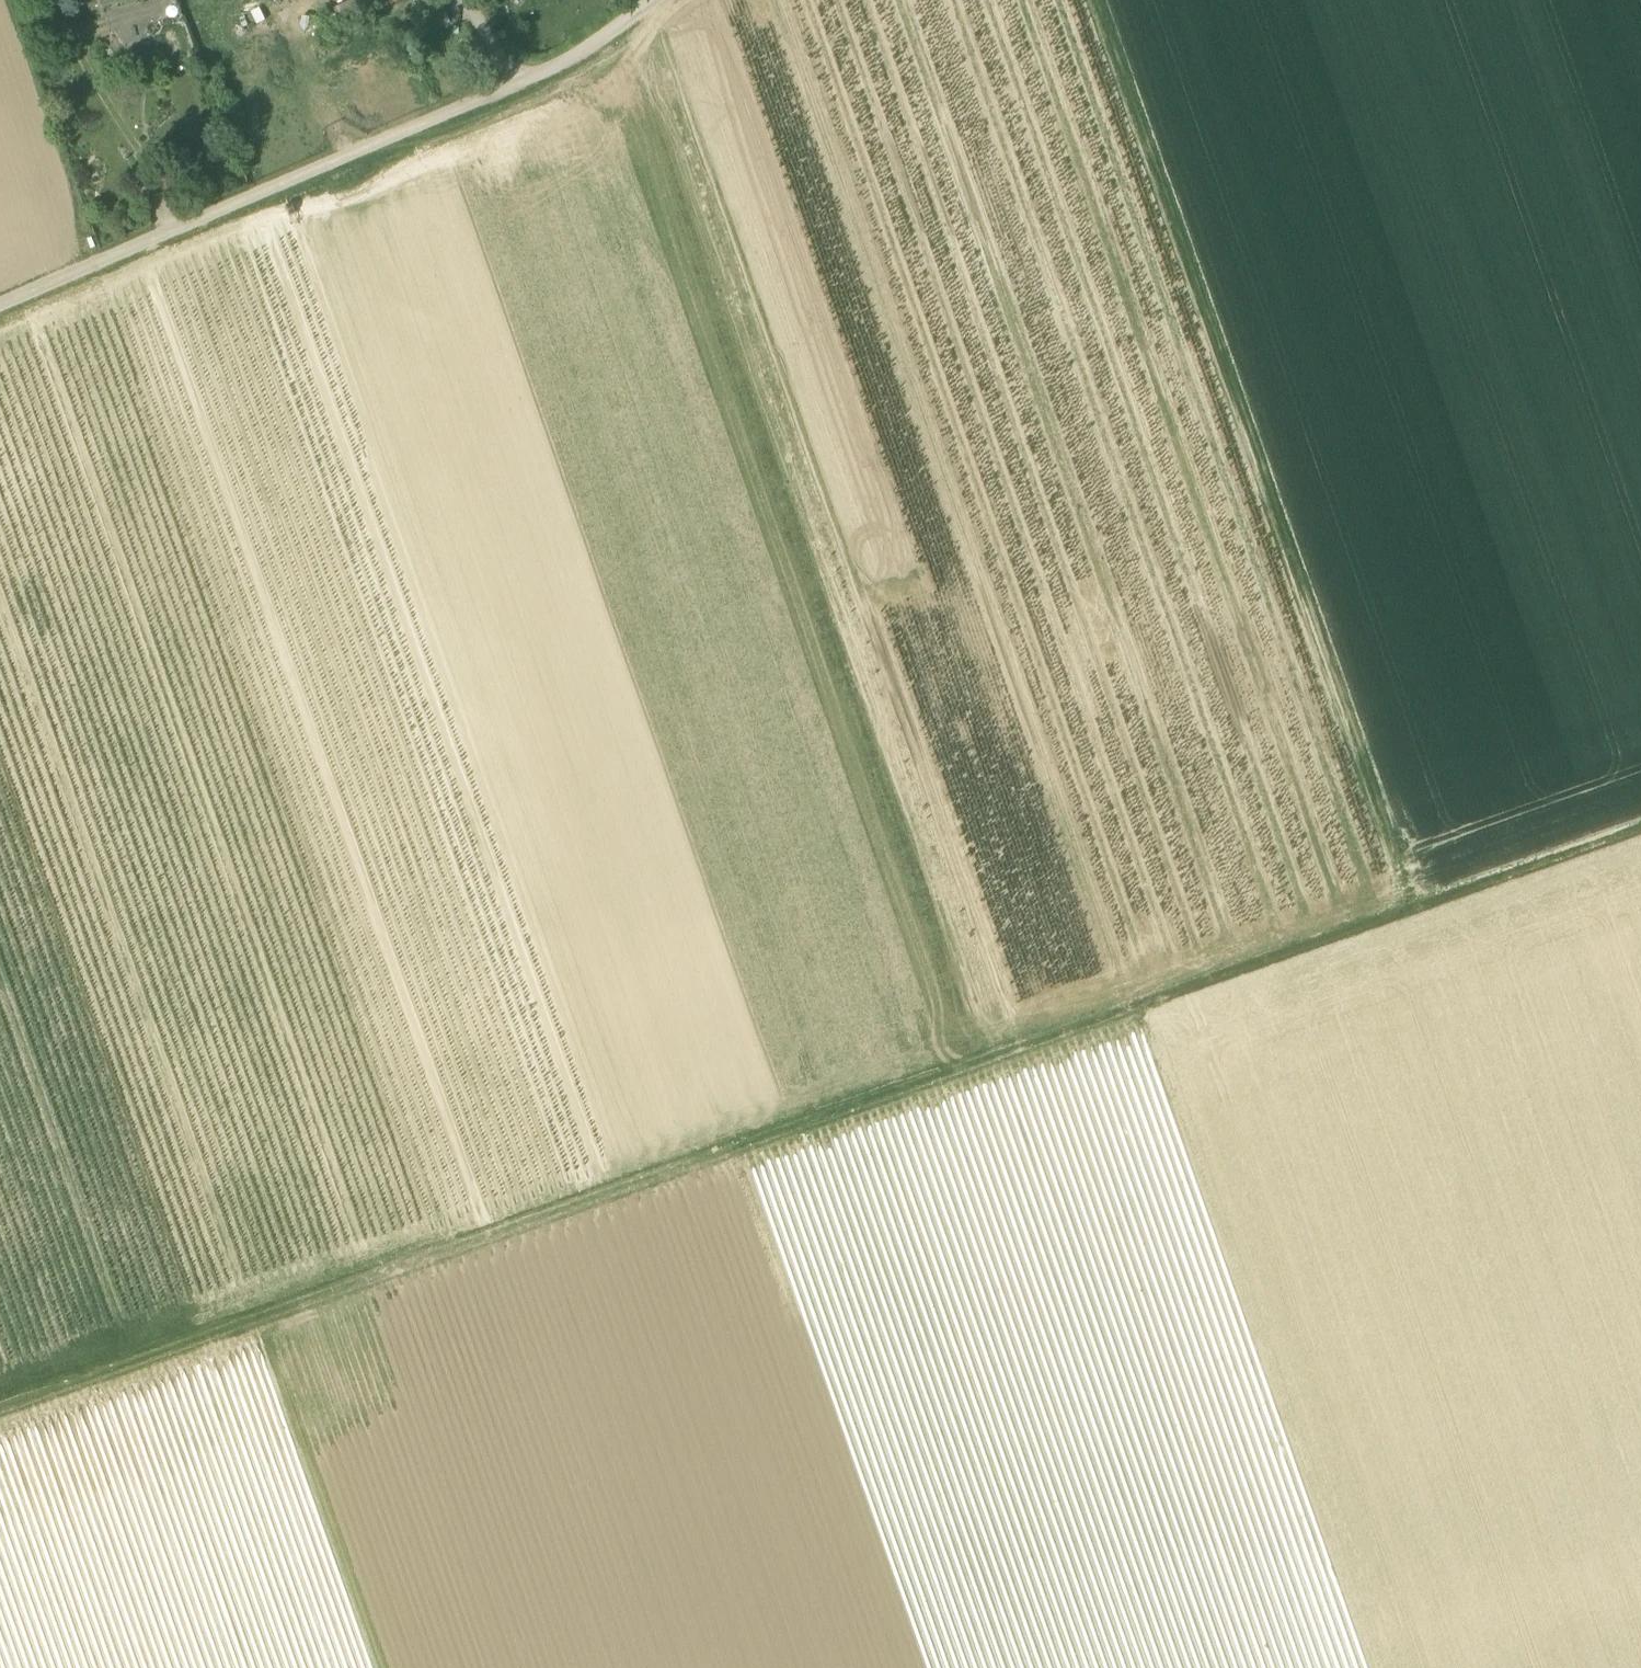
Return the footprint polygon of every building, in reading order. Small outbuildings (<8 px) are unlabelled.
[(333,8),(339,22),(363,11),(358,0),(351,0),(333,8)] [(422,24),(427,34),(449,24),(444,13),(422,24)]
